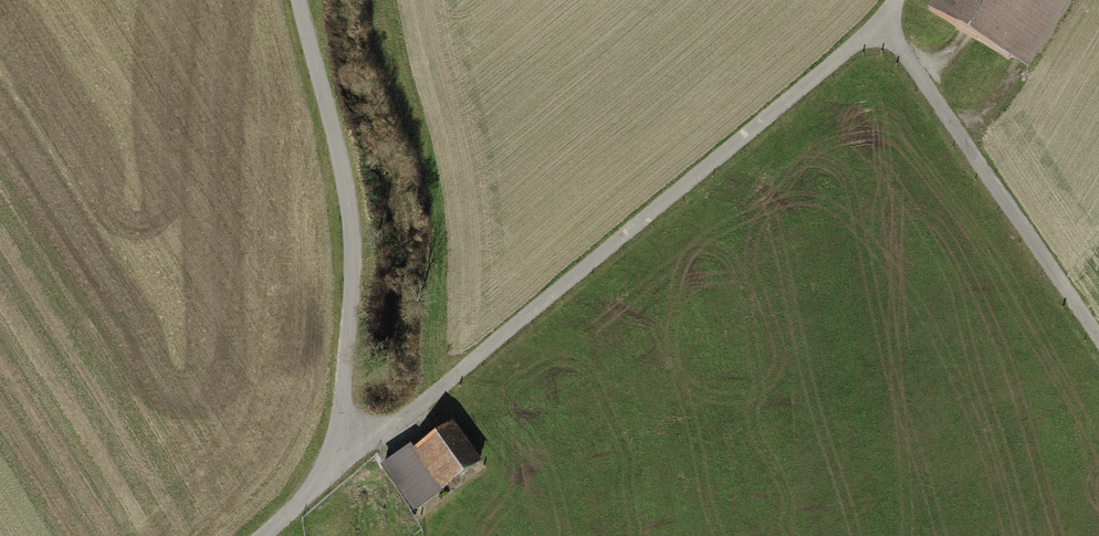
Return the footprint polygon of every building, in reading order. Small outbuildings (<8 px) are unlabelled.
[(1029,71),(1072,0),(934,0),(928,10),(1029,71)] [(416,454),(389,473),(423,519),(488,471),(460,432),(420,460),(416,454)]
